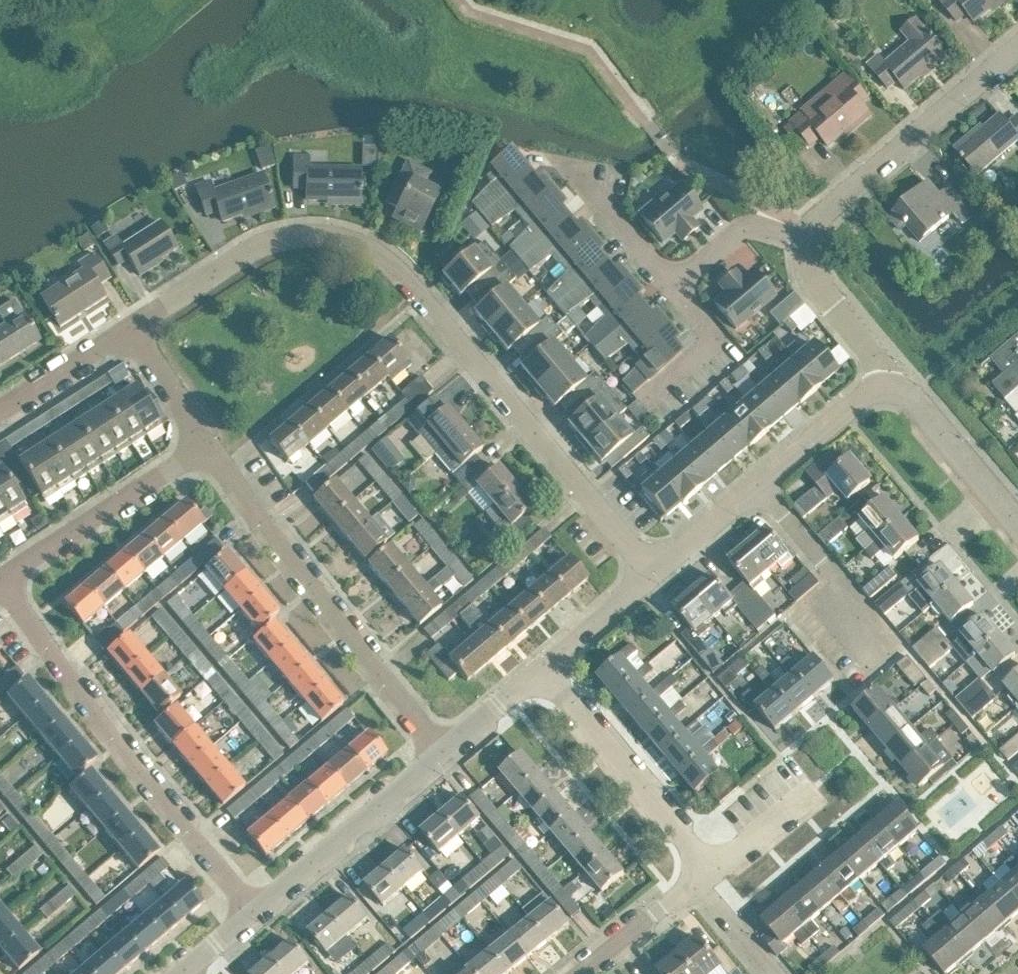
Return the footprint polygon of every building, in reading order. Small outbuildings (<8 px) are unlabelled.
[(944,6),(957,21),(967,13),(974,22),(1000,0),(939,0),(944,6)] [(949,58),(937,42),(931,35),(917,17),(900,31),(909,42),(884,63),(878,57),(869,66),(888,88),(898,80),(905,89),(945,55),(948,59),(949,58)] [(872,116),(863,106),(870,100),(848,72),(790,121),(811,146),(821,138),(828,146),(867,113),(871,117),(872,116)] [(1000,116),(973,139),(971,137),(957,149),(955,147),(954,148),(978,174),(1017,141),(1017,117),(1017,116),(1007,124),(1000,116)] [(482,216),(512,192),(531,176),(512,153),(492,169),(495,172),(488,179),(493,184),(472,205),(482,216)] [(307,188),(307,200),(359,201),(359,205),(360,205),(360,185),(360,168),(308,167),(308,160),(294,159),(294,170),(294,188),(307,188)] [(420,233),(440,194),(425,185),(431,174),(407,162),(393,189),(405,195),(393,218),(420,233)] [(274,208),(269,189),(265,176),(213,193),(210,182),(196,187),(200,196),(206,215),(219,211),(223,222),(271,204),(273,209),(274,208)] [(512,192),(482,216),(491,227),(515,211),(523,220),(535,211),(554,194),(543,182),(539,185),(531,176),(512,192)] [(945,202),(929,184),(889,216),(900,230),(907,225),(921,242),(936,229),(954,214),(963,225),(973,216),(968,209),(955,194),(945,202)] [(701,211),(680,186),(657,206),(653,201),(638,214),(662,243),(675,233),(682,242),(697,229),(690,220),(701,211)] [(554,194),(535,211),(523,220),(529,228),(509,248),(520,261),(568,220),(560,211),(565,207),(554,194)] [(576,229),(568,220),(520,261),(529,272),(552,255),(560,265),(572,255),(591,239),(581,226),(576,229)] [(100,222),(90,228),(95,236),(105,229),(100,222)] [(177,249),(160,223),(122,247),(115,237),(104,244),(118,266),(128,259),(139,276),(154,266),(153,264),(177,249)] [(591,239),(572,255),(560,265),(567,273),(547,293),(557,305),(586,281),(605,265),(598,255),(602,251),(591,239)] [(488,287),(508,270),(484,242),(443,276),(444,277),(441,280),(449,288),(451,286),(460,296),(481,278),(488,287)] [(60,327),(105,298),(98,286),(110,278),(99,261),(94,254),(79,263),(83,270),(41,297),(60,327)] [(598,309),(609,299),(629,283),(618,270),(613,274),(605,265),(586,281),(557,305),(566,317),(590,300),(598,309)] [(480,326),(488,335),(523,305),(507,286),(515,279),(508,270),(488,287),(496,295),(474,313),(483,323),(480,326)] [(774,298),(753,273),(742,282),(735,273),(719,286),(727,295),(715,305),(735,330),(774,298)] [(629,283),(609,299),(598,309),(605,317),(584,338),(594,350),(623,325),(643,309),(635,300),(639,296),(629,283)] [(795,295),(772,315),(781,325),(804,306),(795,295)] [(40,340),(29,324),(23,314),(14,300),(0,309),(0,315),(6,325),(0,328),(0,366),(19,354),(18,353),(38,340),(39,341),(40,340)] [(523,305),(488,335),(496,344),(498,342),(507,352),(528,334),(535,342),(555,326),(547,317),(539,324),(523,305)] [(643,309),(623,325),(594,350),(603,361),(627,345),(635,354),(666,328),(655,315),(650,318),(643,309)] [(790,319),(784,324),(791,333),(797,328),(790,319)] [(527,381),(535,390),(568,362),(552,343),(563,335),(555,326),(535,342),(543,351),(521,369),(530,379),(527,381)] [(677,340),(666,328),(635,354),(642,362),(621,383),(632,395),(681,354),(672,344),(677,340)] [(981,366),(982,367),(984,365),(985,367),(992,361),(1004,375),(993,384),(1006,400),(1017,389),(1017,335),(981,366)] [(391,383),(396,378),(411,365),(389,339),(369,357),(387,378),(391,383)] [(802,354),(793,343),(786,350),(793,359),(818,387),(840,369),(839,368),(835,371),(823,357),(826,355),(818,346),(816,348),(813,345),(802,354)] [(763,348),(757,353),(765,362),(771,357),(763,348)] [(367,395),(387,378),(369,357),(349,373),(367,395)] [(800,404),(818,387),(793,359),(775,374),(800,404)] [(584,381),(568,362),(535,390),(543,400),(545,397),(554,407),(575,389),(582,398),(602,382),(594,373),(584,381)] [(747,363),(742,368),(749,376),(754,371),(747,363)] [(122,365),(107,375),(115,386),(130,377),(122,365)] [(741,367),(730,376),(738,385),(749,376),(742,368),(741,367)] [(347,411),(367,395),(349,373),(329,390),(347,411)] [(775,374),(759,388),(783,417),(799,404),(800,404),(775,374)] [(98,392),(108,385),(103,377),(93,384),(98,392)] [(412,408),(418,404),(433,391),(421,377),(401,393),(405,399),(412,408)] [(725,380),(719,386),(726,395),(733,389),(725,380)] [(582,446),(601,430),(616,419),(626,410),(602,382),(582,398),(590,406),(568,425),(577,435),(574,437),(582,446)] [(98,392),(93,384),(83,391),(88,399),(98,392)] [(146,436),(162,426),(136,387),(121,397),(133,415),(146,436)] [(759,388),(743,402),(768,431),(769,431),(768,430),(783,417),(759,388)] [(1006,400),(1017,414),(1017,389),(1006,400)] [(327,428),(347,411),(329,390),(309,407),(327,428)] [(74,396),(64,403),(69,411),(79,404),(74,396)] [(133,445),(146,436),(133,415),(121,397),(107,406),(133,445)] [(445,410),(437,400),(409,424),(418,435),(419,434),(435,454),(436,453),(443,447),(444,448),(466,429),(448,408),(445,410)] [(768,431),(743,402),(725,417),(750,447),(768,431)] [(59,417),(69,411),(64,403),(54,409),(59,417)] [(406,414),(399,404),(385,416),(393,425),(406,414)] [(698,404),(692,409),(698,417),(704,411),(698,404)] [(118,455),(133,445),(107,406),(92,415),(118,455)] [(308,444),(327,428),(309,407),(291,423),(308,444)] [(40,429),(50,423),(45,415),(35,421),(40,429)] [(103,464),(118,455),(92,415),(78,424),(103,464)] [(685,415),(674,424),(680,430),(690,421),(685,415)] [(749,447),(750,447),(725,417),(708,431),(733,460),(748,447),(749,447)] [(631,437),(616,419),(601,430),(582,446),(590,455),(592,453),(601,463),(622,445),(629,454),(649,437),(641,429),(631,437)] [(35,421),(24,428),(30,436),(40,429),(35,421)] [(387,430),(379,421),(365,433),(373,442),(387,430)] [(287,461),(302,449),(308,444),(291,423),(269,441),(287,461)] [(89,473),(103,464),(78,424),(63,434),(89,473)] [(467,480),(484,466),(475,455),(482,449),(466,429),(444,448),(443,447),(436,453),(435,454),(451,473),(461,485),(467,480)] [(733,460),(708,431),(692,445),(717,473),(733,460)] [(665,432),(658,437),(666,446),(672,441),(665,432)] [(16,433),(0,443),(0,449),(12,467),(19,462),(11,448),(21,441),(16,433)] [(74,483),(89,473),(63,434),(49,443),(61,462),(74,483)] [(384,465),(399,452),(386,437),(371,450),(384,465)] [(658,437),(652,442),(660,451),(666,446),(658,437)] [(359,438),(345,450),(353,459),(367,447),(359,438)] [(59,492),(74,483),(61,462),(49,443),(34,453),(45,471),(59,492)] [(701,487),(717,473),(692,445),(676,459),(701,488),(702,488),(701,487)] [(2,469),(4,472),(12,467),(0,449),(0,466),(2,469)] [(45,502),(59,492),(45,471),(34,453),(19,462),(45,502)] [(640,453),(634,458),(641,465),(646,460),(640,453)] [(375,483),(384,475),(366,454),(357,462),(375,483)] [(327,465),(334,474),(347,464),(339,455),(327,465)] [(793,507),(803,520),(839,489),(849,501),(870,482),(851,459),(840,467),(830,455),(808,474),(813,480),(818,487),(812,492),(811,492),(793,507)] [(701,488),(676,459),(658,474),(653,468),(659,476),(659,475),(683,504),(701,488)] [(313,492),(334,474),(327,465),(305,483),(313,492)] [(467,480),(461,485),(468,493),(477,486),(493,506),(515,488),(498,467),(490,474),(484,466),(467,480)] [(624,466),(618,471),(626,480),(632,475),(624,466)] [(653,468),(639,480),(645,487),(641,491),(663,517),(659,520),(660,521),(682,503),(682,504),(683,504),(659,475),(659,476),(653,468)] [(4,472),(2,469),(0,470),(0,498),(12,517),(27,508),(4,472)] [(409,494),(413,491),(413,482),(409,476),(400,484),(409,494)] [(401,495),(389,481),(380,489),(392,503),(401,495)] [(330,520),(352,502),(335,482),(329,487),(313,500),(330,520)] [(501,533),(482,548),(492,560),(510,544),(518,537),(533,525),(525,515),(533,508),(516,489),(515,488),(493,506),(485,513),(486,514),(501,533)] [(12,517),(0,498),(0,525),(12,517)] [(865,550),(902,519),(885,499),(860,519),(870,530),(857,541),(865,550)] [(165,519),(183,541),(203,524),(196,515),(185,502),(165,519)] [(347,540),(369,522),(352,502),(330,520),(347,540)] [(418,515),(406,502),(397,509),(409,523),(418,515)] [(205,508),(196,515),(203,524),(212,517),(205,508)] [(849,528),(840,518),(818,537),(826,547),(849,528)] [(163,558),(183,541),(165,519),(145,536),(163,558)] [(895,560),(919,539),(902,519),(865,550),(873,560),(885,549),(895,560)] [(364,560),(380,548),(386,542),(369,522),(347,540),(364,560)] [(430,548),(439,540),(427,525),(418,533),(430,548)] [(531,554),(550,537),(543,528),(523,545),(531,554)] [(785,550),(767,529),(748,545),(769,571),(777,564),(782,569),(797,557),(789,547),(785,550)] [(143,574),(163,558),(145,536),(125,553),(143,574)] [(203,565),(224,548),(216,539),(196,556),(203,565)] [(517,565),(531,554),(523,545),(509,557),(517,565)] [(770,626),(778,619),(776,615),(755,592),(766,582),(762,578),(769,571),(748,545),(729,561),(746,581),(738,588),(767,623),(770,626)] [(435,554),(446,567),(456,560),(444,546),(435,554)] [(385,585),(406,567),(389,547),(384,552),(368,565),(385,585)] [(123,591),(143,574),(125,553),(105,569),(123,591)] [(223,590),(244,573),(227,553),(206,570),(223,590)] [(567,597),(587,580),(569,558),(549,575),(567,597)] [(473,580),(456,560),(446,567),(423,587),(414,595),(402,605),(419,626),(440,608),(431,596),(454,576),(464,588),(473,580)] [(176,573),(183,582),(197,570),(190,562),(176,573)] [(491,587),(511,570),(503,562),(483,579),(491,587)] [(923,613),(930,607),(957,584),(941,566),(918,586),(920,588),(909,597),(923,613)] [(402,605),(414,595),(423,587),(406,567),(385,585),(402,605)] [(871,599),(886,586),(897,577),(889,567),(878,576),(862,589),(871,599)] [(104,608),(123,591),(105,569),(85,586),(104,608)] [(240,611),(261,593),(244,573),(223,590),(240,611)] [(547,614),(567,597),(549,575),(529,592),(547,614)] [(797,603),(802,599),(820,584),(812,575),(789,594),(797,603)] [(729,596),(712,576),(693,592),(715,617),(722,611),(726,616),(737,607),(747,619),(758,631),(767,623),(738,588),(729,596)] [(156,590),(163,599),(177,587),(170,578),(156,590)] [(477,599),(491,587),(483,579),(470,591),(477,599)] [(884,615),(900,602),(909,595),(900,584),(891,592),(876,605),(884,615)] [(951,624),(974,604),(957,584),(930,607),(939,617),(942,614),(951,624)] [(65,604),(83,625),(104,608),(85,586),(65,604)] [(527,631),(547,614),(529,592),(509,609),(527,631)] [(701,658),(710,650),(700,638),(711,629),(706,624),(715,617),(693,592),(674,608),(691,628),(682,635),(701,658)] [(257,631),(263,626),(279,613),(261,593),(240,611),(257,631)] [(144,615),(157,604),(150,595),(136,606),(144,615)] [(183,624),(193,616),(175,596),(166,604),(183,624)] [(464,596),(450,607),(458,616),(458,615),(471,604),(464,596)] [(489,626),(471,604),(458,615),(471,630),(464,636),(469,643),(487,664),(507,648),(496,634),(489,626)] [(507,648),(527,631),(509,609),(489,626),(496,634),(507,648)] [(130,612),(117,623),(124,632),(138,621),(130,612)] [(431,639),(446,626),(452,621),(444,612),(423,630),(431,639)] [(156,623),(168,637),(177,629),(165,615),(156,623)] [(205,630),(193,616),(183,624),(195,638),(205,630)] [(967,664),(1001,636),(984,616),(960,636),(961,637),(952,645),(954,648),(967,664)] [(103,649),(124,632),(117,623),(95,641),(103,649)] [(270,663),(292,644),(275,624),(259,637),(253,643),(270,663)] [(922,660),(947,639),(938,628),(913,649),(915,651),(922,660)] [(173,643),(185,657),(194,649),(182,635),(173,643)] [(124,674),(146,656),(129,636),(107,654),(124,674)] [(200,645),(212,658),(221,650),(210,636),(200,645)] [(967,664),(980,680),(981,679),(982,680),(991,672),(993,674),(1016,655),(1001,636),(967,664)] [(954,648),(952,645),(947,639),(922,660),(930,669),(930,668),(954,648)] [(487,664),(469,643),(458,651),(451,643),(442,651),(437,645),(426,655),(448,681),(459,672),(467,681),(487,664)] [(286,683),(309,664),(292,644),(270,663),(286,683)] [(613,695),(637,675),(626,662),(638,651),(632,644),(619,656),(620,658),(598,677),(613,695)] [(202,677),(211,669),(194,649),(185,657),(202,677)] [(141,694),(162,676),(146,656),(124,674),(141,694)] [(915,687),(925,678),(908,657),(897,666),(915,687)] [(737,676),(750,665),(743,658),(731,668),(737,676)] [(792,678),(812,700),(834,681),(814,658),(799,671),(788,658),(781,664),(792,678)] [(221,669),(233,683),(243,675),(230,661),(221,669)] [(303,703),(326,685),(309,664),(286,683),(303,703)] [(629,714),(652,695),(642,682),(655,672),(649,665),(637,675),(613,695),(629,714)] [(781,688),(770,675),(762,666),(755,673),(773,694),(793,716),(812,700),(792,678),(781,688)] [(10,672),(0,680),(0,688),(4,692),(18,681),(10,672)] [(1003,686),(1011,696),(1008,698),(1017,709),(1017,708),(1017,674),(1003,686)] [(158,715),(174,702),(180,696),(162,676),(141,694),(158,715)] [(645,733),(668,713),(658,701),(672,689),(679,683),(674,677),(652,695),(629,714),(645,733)] [(956,700),(965,710),(989,689),(982,680),(981,679),(980,680),(956,700)] [(24,717),(45,700),(28,680),(12,693),(7,697),(24,717)] [(223,702),(232,694),(220,680),(211,688),(223,702)] [(238,690),(250,704),(260,695),(248,681),(238,690)] [(930,696),(936,691),(930,683),(923,688),(930,696)] [(320,723),(327,718),(343,705),(326,685),(303,703),(320,723)] [(853,710),(871,731),(896,711),(895,709),(900,706),(893,698),(889,702),(879,689),(853,710)] [(973,720),(998,699),(989,689),(965,710),(973,720)] [(750,691),(743,697),(754,710),(757,709),(776,731),(793,716),(773,694),(761,704),(750,691)] [(41,737),(62,720),(45,700),(24,717),(41,737)] [(249,714),(237,700),(228,708),(238,720),(240,722),(249,714)] [(265,702),(255,710),(267,724),(277,716),(265,702)] [(661,752),(684,733),(674,721),(687,710),(681,703),(668,713),(645,733),(661,752)] [(171,746),(193,727),(177,708),(170,713),(154,726),(171,746)] [(333,721),(340,730),(354,718),(347,709),(333,721)] [(954,726),(961,720),(952,710),(946,716),(954,726)] [(886,749),(911,729),(896,711),(871,731),(886,749)] [(58,757),(79,740),(62,720),(41,737),(58,757)] [(254,720),(245,728),(257,742),(266,734),(254,720)] [(962,735),(969,729),(961,720),(954,726),(962,735)] [(289,749),(299,741),(282,722),(272,730),(289,749)] [(677,771),(700,751),(690,739),(703,729),(697,722),(684,733),(661,752),(677,771)] [(312,738),(320,747),(334,735),(326,726),(312,738)] [(188,766),(210,747),(193,727),(171,746),(188,766)] [(920,739),(911,729),(886,749),(903,769),(928,748),(927,748),(937,740),(938,739),(930,730),(920,739)] [(366,773),(386,756),(367,734),(347,751),(366,773)] [(1000,751),(1008,761),(1017,753),(1017,736),(1000,751)] [(75,777),(80,773),(95,760),(79,740),(58,757),(75,777)] [(283,754),(271,740),(262,748),(273,762),(283,754)] [(928,748),(903,769),(919,788),(929,781),(933,785),(946,775),(942,770),(953,760),(937,740),(927,748),(928,748)] [(696,794),(720,773),(706,758),(718,748),(712,741),(700,751),(677,771),(696,794)] [(300,764),(314,752),(306,743),(292,755),(300,764)] [(205,786),(227,767),(210,747),(188,766),(205,786)] [(346,790),(366,773),(347,751),(327,768),(346,790)] [(518,793),(540,774),(523,754),(501,773),(518,793)] [(272,772),(280,780),(294,769),(286,760),(272,772)] [(222,806),(238,793),(244,788),(227,767),(205,786),(222,806)] [(326,806),(346,790),(327,768),(307,784),(326,806)] [(87,810),(107,793),(90,773),(75,786),(70,790),(87,810)] [(11,787),(0,774),(0,793),(2,795),(11,787)] [(535,813),(557,794),(540,774),(518,793),(535,813)] [(260,797),(274,786),(266,777),(252,789),(260,797)] [(305,823),(326,806),(307,784),(287,801),(305,823)] [(488,818),(496,811),(479,791),(471,798),(483,813),(488,818)] [(104,830),(124,813),(107,793),(87,810),(104,830)] [(956,804),(970,821),(990,804),(981,793),(971,802),(966,796),(956,804)] [(232,806),(240,814),(254,803),(246,794),(232,806)] [(552,833),(574,814),(557,794),(535,813),(552,833)] [(462,836),(482,820),(476,814),(462,797),(443,814),(453,826),(462,836)] [(21,799),(12,807),(26,823),(35,815),(21,799)] [(285,840),(305,823),(287,801),(267,818),(285,840)] [(898,848),(903,844),(919,831),(898,806),(877,823),(898,848)] [(508,825),(496,811),(488,818),(499,832),(508,825)] [(121,850),(141,833),(124,813),(104,830),(121,850)] [(441,854),(462,836),(453,826),(443,814),(422,832),(441,854)] [(569,853),(591,834),(574,814),(552,833),(569,853)] [(35,815),(26,823),(39,839),(49,832),(35,815)] [(12,833),(18,827),(10,817),(3,823),(12,833)] [(265,857),(285,840),(267,818),(247,835),(265,857)] [(895,864),(888,856),(898,848),(877,823),(858,839),(879,864),(880,864),(887,872),(895,864)] [(520,826),(505,838),(516,852),(531,839),(520,826)] [(998,842),(1008,834),(1002,827),(992,836),(998,842)] [(138,870),(143,866),(158,853),(141,833),(121,850),(138,870)] [(585,872),(596,863),(607,853),(591,834),(569,853),(585,872)] [(989,850),(998,842),(992,836),(983,843),(989,850)] [(860,880),(879,864),(858,839),(839,855),(860,880)] [(71,858),(59,844),(50,852),(62,866),(71,858)] [(28,868),(42,856),(34,846),(20,858),(28,868)] [(404,889),(424,872),(419,866),(406,850),(386,868),(404,889)] [(491,872),(505,860),(497,850),(483,862),(491,872)] [(542,864),(531,850),(521,858),(533,872),(542,864)] [(603,893),(624,874),(607,853),(596,863),(585,872),(603,893)] [(849,906),(859,899),(850,888),(860,880),(839,855),(820,871),(849,906)] [(926,881),(947,864),(941,857),(921,874),(926,881)] [(20,858),(5,870),(13,880),(28,868),(20,858)] [(71,858),(62,866),(73,880),(83,872),(71,858)] [(160,874),(170,866),(162,858),(142,874),(150,883),(149,884),(154,890),(165,880),(160,874)] [(501,870),(509,880),(522,868),(515,859),(501,870)] [(960,875),(970,866),(964,859),(954,868),(960,875)] [(1013,860),(993,876),(1001,886),(1017,905),(1017,865),(1013,860)] [(477,867),(462,880),(470,889),(485,877),(477,867)] [(383,906),(404,889),(386,868),(365,885),(383,906)] [(951,883),(960,875),(954,868),(945,876),(951,883)] [(549,891),(558,883),(548,870),(538,878),(549,891)] [(849,906),(820,871),(800,888),(821,913),(832,903),(841,914),(849,906)] [(438,890),(447,883),(438,872),(429,880),(438,890)] [(150,883),(142,874),(128,886),(136,895),(149,884),(150,883)] [(907,897),(926,881),(921,874),(901,890),(907,897)] [(489,897),(503,885),(495,876),(482,887),(489,897)] [(579,891),(572,883),(564,890),(563,889),(554,897),(571,918),(581,910),(571,898),(579,891)] [(95,905),(104,898),(93,884),(84,892),(95,905)] [(182,922),(202,905),(185,884),(165,901),(182,922)] [(76,895),(68,885),(53,898),(61,907),(75,895),(76,895)] [(1001,886),(991,895),(984,887),(977,894),(983,901),(983,902),(1003,926),(1017,914),(1017,905),(1001,886)] [(781,904),(811,939),(820,932),(811,921),(821,913),(800,888),(781,904)] [(898,905),(907,897),(901,890),(892,898),(898,905)] [(122,891),(108,903),(121,919),(135,908),(129,900),(130,900),(122,891)] [(470,913),(483,902),(476,892),(462,904),(470,913)] [(922,908),(932,899),(925,892),(915,901),(922,908)] [(984,942),(1003,926),(983,902),(983,901),(977,894),(968,901),(975,908),(964,918),(984,942)] [(53,898),(39,910),(47,919),(61,907),(53,898)] [(348,936),(368,919),(363,913),(350,898),(330,915),(348,936)] [(162,938),(182,922),(165,901),(145,918),(162,938)] [(432,922),(446,910),(438,901),(424,912),(432,922)] [(896,929),(922,908),(915,901),(890,922),(896,929)] [(549,942),(569,925),(557,910),(551,903),(531,920),(549,942)] [(811,939),(781,904),(762,920),(771,931),(762,939),(778,957),(787,949),(783,944),(794,935),(803,946),(811,939)] [(102,908),(88,920),(96,929),(109,917),(102,908)] [(613,908),(602,917),(606,921),(616,912),(613,908)] [(449,930),(464,918),(456,909),(442,921),(449,930)] [(869,929),(885,916),(879,909),(863,923),(869,929)] [(954,926),(941,911),(932,919),(952,942),(965,959),(984,942),(964,918),(954,926)] [(22,933),(5,913),(0,917),(0,950),(1,950),(22,933)] [(328,954),(348,936),(330,915),(309,932),(322,947),(328,954)] [(142,955),(162,938),(145,918),(125,935),(142,955)] [(404,930),(411,939),(426,927),(418,918),(404,930)] [(965,959),(952,942),(932,919),(923,927),(936,942),(925,951),(944,973),(947,973),(965,959)] [(528,958),(549,942),(531,920),(510,936),(528,958)] [(859,937),(869,929),(863,923),(854,931),(859,937)] [(89,934),(82,925),(68,937),(76,946),(89,934)] [(424,966),(432,960),(424,952),(443,936),(436,926),(409,949),(424,966)] [(18,971),(33,958),(39,953),(22,933),(1,950),(18,971)] [(122,972),(142,955),(125,935),(105,952),(122,972)] [(528,958),(510,936),(490,952),(502,968),(507,973),(509,973),(528,958)] [(699,939),(678,955),(693,973),(694,973),(710,973),(720,966),(727,973),(741,973),(742,973),(720,946),(710,954),(699,939)] [(49,968),(69,951),(62,942),(42,959),(49,968)] [(310,963),(305,957),(292,942),(271,959),(284,973),(297,973),(310,963)] [(830,962),(840,954),(835,947),(825,956),(830,962)] [(376,969),(390,957),(382,948),(368,960),(376,969)] [(122,972),(105,952),(85,969),(89,973),(120,973),(122,972)] [(502,968),(490,952),(470,968),(475,973),(507,973),(502,968)] [(390,966),(397,973),(398,973),(411,963),(404,954),(390,966)] [(693,973),(678,955),(658,971),(661,973),(694,973),(693,973)] [(830,962),(825,956),(809,969),(813,973),(816,973),(830,962)] [(28,971),(31,973),(42,973),(49,968),(42,959),(28,971)] [(271,959),(254,973),(284,973),(271,959)] [(362,965),(352,973),(369,973),(362,965)]
